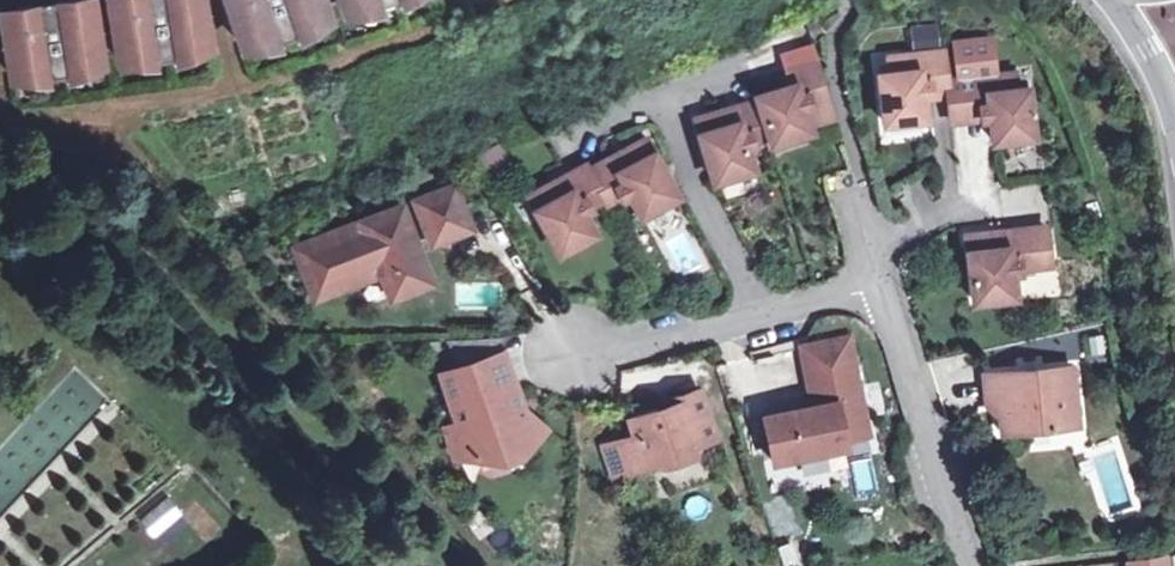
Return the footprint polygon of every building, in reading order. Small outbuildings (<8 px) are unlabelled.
[(192,49),(207,47),(199,0),(110,0),(115,27),(94,31),(89,0),(52,7),(51,5),(3,13),(13,80),(30,77),(29,70),(46,68),(46,74),(47,77),(67,72),(66,70),(65,64),(82,61),(83,68),(100,66),(98,50),(118,47),(120,62),(137,59),(136,53),(152,51),(154,55),(155,59),(175,55),(174,53),(173,47),(191,43),(192,49)] [(244,47),(257,42),(256,35),(273,30),(275,36),(276,38),(296,32),(296,29),(293,22),(310,17),(312,22),(327,18),(322,4),(333,0),(228,0),(244,47)] [(348,10),(362,5),(360,0),(344,0),(348,10)] [(293,22),(296,29),(312,22),(310,17),(293,22)] [(910,25),(913,48),(939,45),(936,22),(910,25)] [(256,35),(257,42),(275,36),(273,30),(256,35)] [(174,53),(192,49),(191,43),(173,47),(174,53)] [(136,53),(137,59),(154,55),(152,51),(136,53)] [(1015,73),(946,81),(943,51),(888,57),(890,73),(879,74),(885,123),(925,119),(923,104),(922,98),(930,97),(930,94),(947,92),(949,101),(951,119),(982,115),(982,119),(990,118),(992,141),(1033,137),(1028,88),(1017,89),(1015,73)] [(66,70),(83,68),(82,61),(65,64),(66,70)] [(713,131),(708,116),(684,123),(703,184),(742,172),(734,147),(758,139),(761,146),(799,134),(797,127),(821,119),(804,64),(776,73),(780,89),(746,99),(747,104),(719,112),(724,127),(713,131)] [(29,70),(30,77),(46,74),(46,68),(29,70)] [(923,104),(949,101),(947,92),(930,94),(930,97),(922,98),(923,104)] [(719,112),(708,116),(713,131),(724,127),(719,112)] [(517,200),(548,256),(584,237),(571,213),(593,201),(595,206),(618,193),(630,217),(665,198),(634,142),(578,173),(576,168),(549,183),(557,196),(548,201),(540,188),(517,200)] [(498,148),(481,157),(489,171),(505,163),(498,148)] [(549,183),(540,188),(548,201),(557,196),(549,183)] [(454,188),(418,202),(433,242),(469,228),(454,188)] [(418,202),(402,208),(417,248),(433,242),(418,202)] [(417,248),(402,208),(297,248),(316,297),(382,271),(392,296),(430,281),(417,248)] [(992,233),(966,236),(973,300),(1014,296),(1011,272),(1019,271),(1019,268),(1050,264),(1045,227),(1003,232),(1005,248),(994,249),(992,233)] [(1003,232),(992,233),(994,249),(1005,248),(1003,232)] [(802,347),(805,365),(852,355),(849,337),(802,347)] [(865,421),(852,355),(805,365),(813,406),(764,416),(773,461),(847,447),(845,441),(842,426),(860,422),(865,421)] [(515,459),(536,434),(515,417),(493,361),(435,384),(453,431),(441,435),(452,463),(474,464),(497,454),(515,459)] [(1064,364),(975,375),(979,407),(990,405),(993,433),(1071,425),(1064,364)] [(18,495),(104,397),(72,369),(0,451),(0,479),(18,495)] [(660,408),(630,418),(635,436),(619,441),(629,471),(656,463),(664,464),(694,455),(691,446),(715,437),(699,389),(674,398),(676,404),(660,408)] [(659,403),(660,408),(676,404),(674,398),(659,403)] [(842,426),(845,441),(863,437),(868,436),(865,421),(860,422),(842,426)] [(868,458),(851,462),(859,493),(876,489),(868,458)] [(138,515),(151,535),(181,516),(168,496),(138,515)] [(785,565),(805,565),(806,565),(796,539),(778,546),(785,565)] [(1122,560),(1123,565),(1162,565),(1161,557),(1122,560)]
